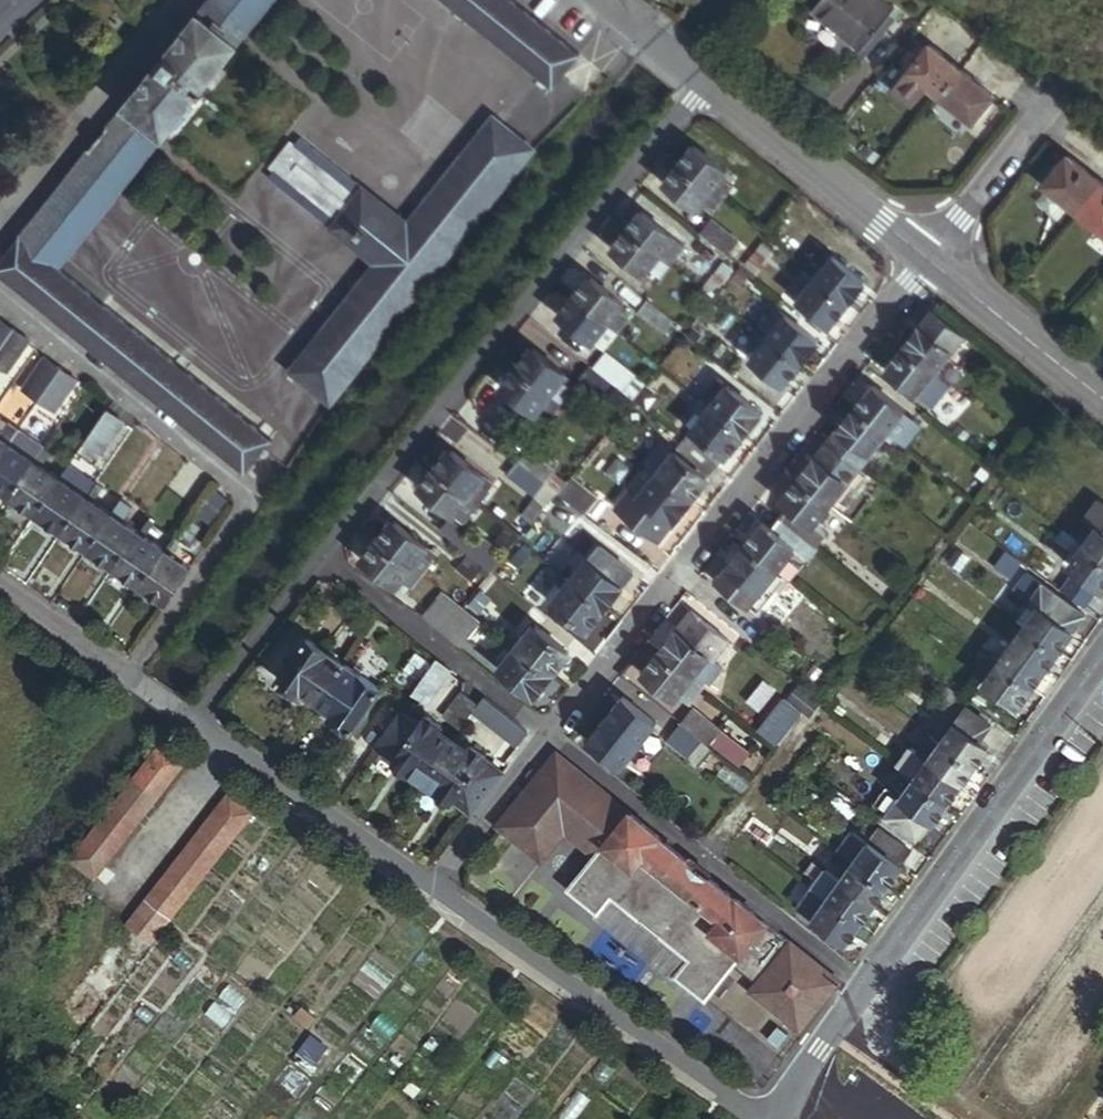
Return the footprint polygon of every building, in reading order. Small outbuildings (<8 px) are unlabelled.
[(271,0),(208,0),(192,19),(231,51),(271,0)] [(506,0),(440,0),(555,90),(563,79),(590,100),(607,78),(506,0)] [(893,13),(877,0),(822,0),(812,12),(861,52),(893,13)] [(195,96),(231,51),(192,19),(156,64),(195,96)] [(962,72),(928,45),(908,72),(927,87),(942,99),(962,72)] [(157,143),(195,96),(156,64),(118,112),(157,143)] [(912,107),(927,87),(908,72),(892,92),(912,107)] [(973,124),(994,98),(962,72),(942,99),(973,124)] [(52,276),(157,143),(118,112),(12,245),(52,276)] [(299,138),(259,188),(368,274),(282,382),(323,414),(535,151),(495,118),(409,224),(299,138)] [(719,182),(723,177),(690,151),(675,170),(712,199),(723,186),(719,182)] [(1076,213),(1100,182),(1068,158),(1045,189),(1076,213)] [(712,199),(675,170),(661,186),(694,213),(698,208),(702,212),(712,199)] [(1100,182),(1076,213),(1102,233),(1102,185),(1100,182)] [(718,204),(729,190),(723,186),(712,199),(718,204)] [(708,217),(718,204),(712,199),(702,212),(708,217)] [(666,248),(670,242),(637,216),(622,234),(660,264),(670,251),(666,248)] [(723,260),(734,244),(709,223),(696,238),(723,260)] [(660,264),(622,234),(609,251),(642,278),(645,274),(649,278),(660,264)] [(666,269),(681,251),(670,242),(666,248),(670,251),(660,264),(666,269)] [(240,477),(264,446),(52,276),(12,245),(0,260),(0,282),(240,477)] [(861,287),(828,260),(818,271),(808,262),(801,270),(807,275),(845,306),(861,287)] [(656,283),(666,269),(660,264),(649,278),(656,283)] [(845,306),(807,275),(801,281),(807,285),(793,301),(827,329),(845,306)] [(613,313),(618,307),(585,280),(568,301),(606,331),(618,317),(613,313)] [(606,331),(568,301),(554,317),(588,344),(592,338),(597,342),(606,331)] [(669,323),(642,301),(632,314),(658,336),(669,323)] [(810,350),(766,315),(749,335),(755,339),(794,370),(810,350)] [(959,342),(927,316),(916,330),(947,356),(959,342)] [(10,331),(0,325),(0,345),(10,331)] [(947,356),(916,330),(898,352),(936,382),(941,375),(936,370),(947,356)] [(26,342),(10,331),(0,345),(0,373),(3,375),(26,342)] [(599,352),(612,336),(606,331),(597,342),(592,338),(588,344),(599,352)] [(750,345),(755,339),(749,335),(743,342),(753,351),(755,349),(750,345)] [(794,370),(755,339),(750,345),(755,349),(753,351),(742,365),(776,392),(794,370)] [(558,382),(561,378),(528,352),(513,369),(552,399),(563,386),(558,382)] [(936,382),(898,352),(882,371),(929,408),(936,399),(922,387),(926,383),(932,387),(936,382)] [(628,381),(599,357),(586,372),(617,396),(628,381)] [(34,403),(57,371),(41,360),(18,393),(34,403)] [(552,399),(513,369),(498,388),(531,416),(535,410),(540,414),(552,399)] [(51,414),(73,382),(57,371),(34,403),(51,414)] [(626,403),(638,389),(628,381),(617,396),(626,403)] [(711,405),(722,391),(712,382),(695,402),(701,406),(705,400),(711,405)] [(936,399),(945,389),(936,382),(932,387),(926,383),(922,387),(936,399)] [(897,420),(900,415),(868,389),(851,410),(889,441),(895,433),(889,429),(897,420)] [(740,437),(756,417),(722,391),(711,405),(705,400),(701,406),(740,437)] [(701,406),(695,402),(691,407),(702,416),(690,431),(722,459),(740,437),(701,406)] [(889,441),(851,410),(835,430),(867,457),(878,443),(884,447),(889,441)] [(98,456),(120,424),(104,413),(82,445),(98,456)] [(900,449),(917,428),(910,422),(906,427),(897,420),(889,429),(895,433),(889,441),(900,449)] [(15,432),(3,424),(0,428),(0,442),(5,446),(15,432)] [(855,472),(867,457),(835,430),(822,446),(855,472)] [(722,459),(690,431),(679,445),(712,471),(722,459)] [(11,450),(20,436),(15,432),(5,446),(11,450)] [(31,463),(40,450),(20,436),(11,450),(31,463)] [(712,471),(679,445),(670,455),(704,482),(712,471)] [(31,463),(11,450),(5,446),(0,453),(0,497),(5,500),(31,463)] [(36,467),(46,454),(40,450),(31,463),(36,467)] [(552,474),(525,451),(513,466),(540,488),(552,474)] [(478,480),(445,453),(429,473),(468,504),(479,489),(474,486),(478,480)] [(704,482),(670,455),(657,472),(651,468),(647,474),(686,504),(704,482)] [(843,486),(811,460),(794,481),(832,512),(837,507),(831,502),(843,486)] [(31,518),(57,481),(36,467),(31,463),(5,500),(31,518)] [(540,488),(513,466),(503,478),(530,500),(540,488)] [(62,485),(72,471),(66,467),(57,481),(62,485)] [(83,499),(92,485),(72,471),(62,485),(83,499)] [(468,504),(429,473),(415,490),(449,516),(453,511),(458,515),(468,504)] [(686,504),(647,474),(642,479),(648,483),(636,498),(669,524),(686,504)] [(576,516),(590,497),(567,477),(551,496),(576,516)] [(478,480),(474,486),(479,489),(483,493),(488,487),(478,480)] [(57,536),(83,499),(62,485),(57,481),(31,518),(57,536)] [(832,512),(794,481),(777,502),(787,510),(810,528),(821,515),(827,519),(832,512)] [(89,503),(99,489),(92,485),(83,499),(89,503)] [(206,489),(188,514),(205,525),(222,500),(206,489)] [(472,507),(483,493),(479,489),(468,504),(472,507)] [(636,498),(626,490),(610,509),(653,543),(669,524),(636,498)] [(81,553),(107,516),(89,503),(83,499),(57,536),(81,553)] [(114,521),(124,507),(117,502),(107,516),(114,521)] [(459,524),(472,507),(468,504),(458,515),(453,511),(449,516),(459,524)] [(120,525),(130,511),(124,507),(114,521),(120,525)] [(1097,508),(1084,525),(1089,529),(1095,534),(1102,540),(1102,513),(1097,508)] [(811,549),(820,536),(810,528),(787,510),(777,522),(806,546),(811,549)] [(108,571),(133,534),(120,525),(114,521),(107,516),(81,553),(108,571)] [(139,538),(149,524),(143,520),(133,534),(139,538)] [(806,546),(777,522),(767,533),(791,552),(797,557),(806,546)] [(421,550),(388,523),(372,543),(411,573),(423,560),(417,555),(421,550)] [(791,552),(767,533),(758,526),(742,546),(781,577),(785,572),(779,567),(786,559),(791,552)] [(1084,546),(1095,534),(1089,529),(1079,542),(1084,546)] [(133,589),(159,552),(139,538),(133,534),(108,571),(133,589)] [(1095,534),(1084,546),(1079,542),(1076,546),(1102,567),(1102,540),(1095,534)] [(1076,546),(1061,535),(1054,542),(1075,559),(1077,556),(1071,552),(1076,546)] [(172,544),(174,541),(169,537),(159,552),(164,556),(172,544)] [(499,562),(474,542),(463,555),(488,575),(499,562)] [(411,573),(372,543),(358,561),(391,586),(395,581),(401,586),(411,573)] [(193,559),(172,544),(164,556),(186,570),(193,559)] [(776,583),(781,577),(742,546),(724,568),(756,595),(770,578),(776,583)] [(1076,546),(1071,552),(1077,556),(1075,559),(1066,570),(1101,595),(1102,593),(1102,567),(1076,546)] [(416,577),(431,558),(421,550),(417,555),(423,560),(411,573),(416,577)] [(626,579),(594,551),(584,563),(618,590),(626,579)] [(160,608),(186,570),(164,556),(159,552),(133,589),(160,608)] [(785,572),(791,564),(786,559),(779,567),(785,572)] [(618,590),(584,563),(572,576),(568,573),(563,579),(602,609),(618,590)] [(756,595),(724,568),(712,582),(753,614),(764,601),(763,600),(756,595)] [(402,595),(416,577),(411,573),(401,586),(395,581),(391,586),(402,595)] [(763,600),(776,583),(770,578),(756,595),(763,600)] [(583,632),(602,609),(563,579),(559,584),(563,588),(549,605),(583,632)] [(1083,610),(1092,596),(1070,579),(1059,593),(1083,610)] [(1085,619),(1045,589),(1031,606),(1037,610),(1072,637),(1085,619)] [(438,638),(458,613),(437,598),(418,622),(438,638)] [(1072,637),(1037,610),(1026,625),(1022,622),(1018,626),(1058,656),(1072,637)] [(456,652),(476,627),(458,613),(438,638),(456,652)] [(704,660),(718,642),(685,616),(654,654),(693,685),(696,681),(700,684),(713,667),(704,660)] [(1058,656),(1018,626),(1013,631),(1019,636),(1010,648),(1045,673),(1058,656)] [(564,657),(530,629),(515,646),(511,642),(506,648),(546,679),(564,657)] [(315,701),(340,665),(302,640),(274,681),(296,696),(300,691),(315,701)] [(546,679),(506,648),(502,653),(508,657),(496,671),(531,698),(546,679)] [(1045,673),(1010,648),(1000,660),(996,656),(992,661),(1032,690),(1045,673)] [(693,685),(654,654),(637,675),(670,702),(674,697),(683,686),(689,691),(693,685)] [(423,705),(446,671),(431,659),(408,694),(423,705)] [(1019,708),(1032,690),(992,661),(987,667),(992,671),(984,682),(1019,708)] [(349,731),(377,691),(340,665),(315,701),(330,711),(327,716),(349,731)] [(684,706),(698,689),(693,685),(689,691),(683,686),(674,697),(684,706)] [(468,714),(473,707),(456,694),(439,719),(456,731),(468,714)] [(523,733),(479,698),(473,707),(468,714),(510,748),(523,733)] [(760,732),(781,748),(807,715),(786,699),(760,732)] [(617,768),(651,725),(619,700),(584,742),(617,768)] [(716,733),(688,710),(674,727),(703,750),(716,733)] [(988,729),(964,711),(953,726),(977,744),(988,729)] [(421,781),(448,742),(435,733),(439,726),(423,716),(416,726),(395,713),(372,748),(421,781)] [(987,751),(977,744),(953,726),(941,741),(936,737),(933,742),(973,771),(987,751)] [(693,768),(706,752),(703,750),(674,727),(661,743),(693,768)] [(722,765),(736,748),(716,733),(703,750),(706,752),(722,765)] [(924,764),(933,752),(929,748),(933,742),(928,738),(915,757),(924,764)] [(468,812),(501,772),(482,759),(483,757),(469,747),(464,752),(448,742),(421,781),(468,812)] [(973,771),(933,742),(929,748),(933,752),(924,764),(959,789),(973,771)] [(91,883),(181,767),(156,748),(67,863),(91,883)] [(730,772),(745,755),(736,748),(722,765),(730,772)] [(915,775),(924,764),(915,757),(908,751),(894,769),(906,777),(910,772),(915,775)] [(591,858),(626,815),(552,756),(494,827),(538,862),(562,834),(591,858)] [(959,789),(924,764),(915,775),(910,772),(906,777),(945,807),(959,789)] [(945,807),(906,777),(901,784),(907,787),(897,800),(925,821),(931,826),(945,807)] [(64,1050),(246,815),(222,797),(40,1030),(64,1050)] [(912,839),(925,821),(897,800),(883,818),(912,839)] [(764,926),(626,815),(591,858),(565,891),(595,916),(610,898),(686,960),(672,977),(702,1002),(729,969),(764,926)] [(900,847),(876,829),(867,841),(891,859),(900,847)] [(900,869),(851,833),(837,854),(845,860),(885,889),(900,869)] [(885,889),(845,860),(841,865),(847,869),(837,882),(871,907),(885,889)] [(827,895),(837,882),(822,871),(808,890),(817,897),(821,891),(827,895)] [(871,907),(837,882),(827,895),(821,891),(817,897),(857,926),(871,907)] [(819,906),(814,902),(817,897),(808,890),(793,909),(809,920),(819,906)] [(857,926),(817,897),(814,902),(819,906),(809,920),(843,945),(857,926)] [(837,984),(764,926),(729,969),(753,988),(747,996),(796,1035),(837,984)]
